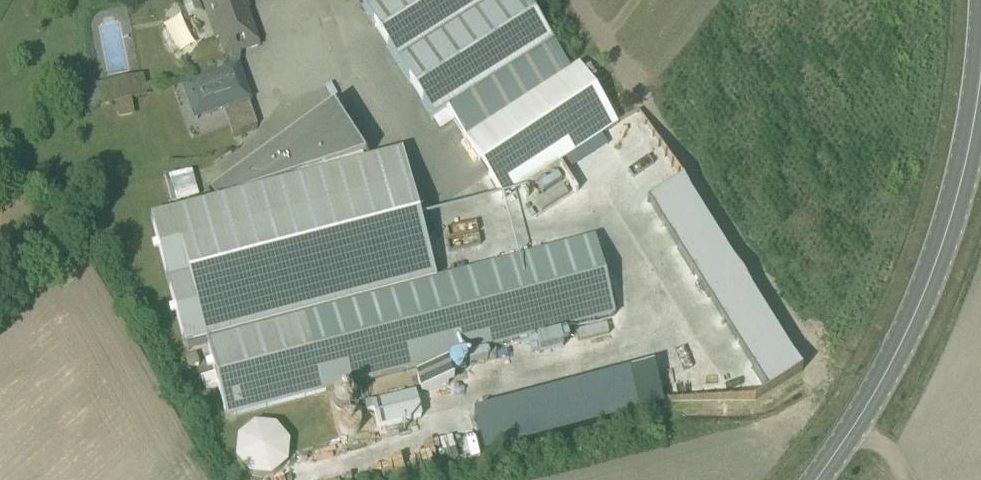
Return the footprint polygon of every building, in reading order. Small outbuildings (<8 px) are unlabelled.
[(215,39),(218,38),(226,58),(223,74),(197,83),(208,114),(248,99),(237,69),(239,54),(260,46),(244,0),(201,0),(215,39)] [(432,121),(554,45),(526,0),(375,0),(362,8),(432,121)] [(466,138),(505,198),(618,124),(579,64),(466,138)] [(141,78),(113,83),(116,101),(145,96),(141,78)] [(151,218),(184,346),(206,340),(215,374),(217,386),(226,419),(616,317),(595,237),(433,280),(400,153),(361,163),(360,158),(366,156),(336,108),(223,181),(230,192),(247,188),(248,193),(151,218)] [(195,170),(170,174),(176,205),(201,201),(195,170)] [(677,172),(627,204),(742,385),(791,354),(677,172)] [(472,410),(482,452),(663,406),(653,365),(472,410)] [(416,376),(420,392),(452,384),(447,368),(416,376)] [(215,374),(202,378),(205,389),(217,386),(215,374)] [(372,403),(379,429),(423,418),(416,392),(372,403)] [(236,458),(249,475),(271,477),(288,463),(291,441),(277,424),(255,423),(238,436),(236,458)]
